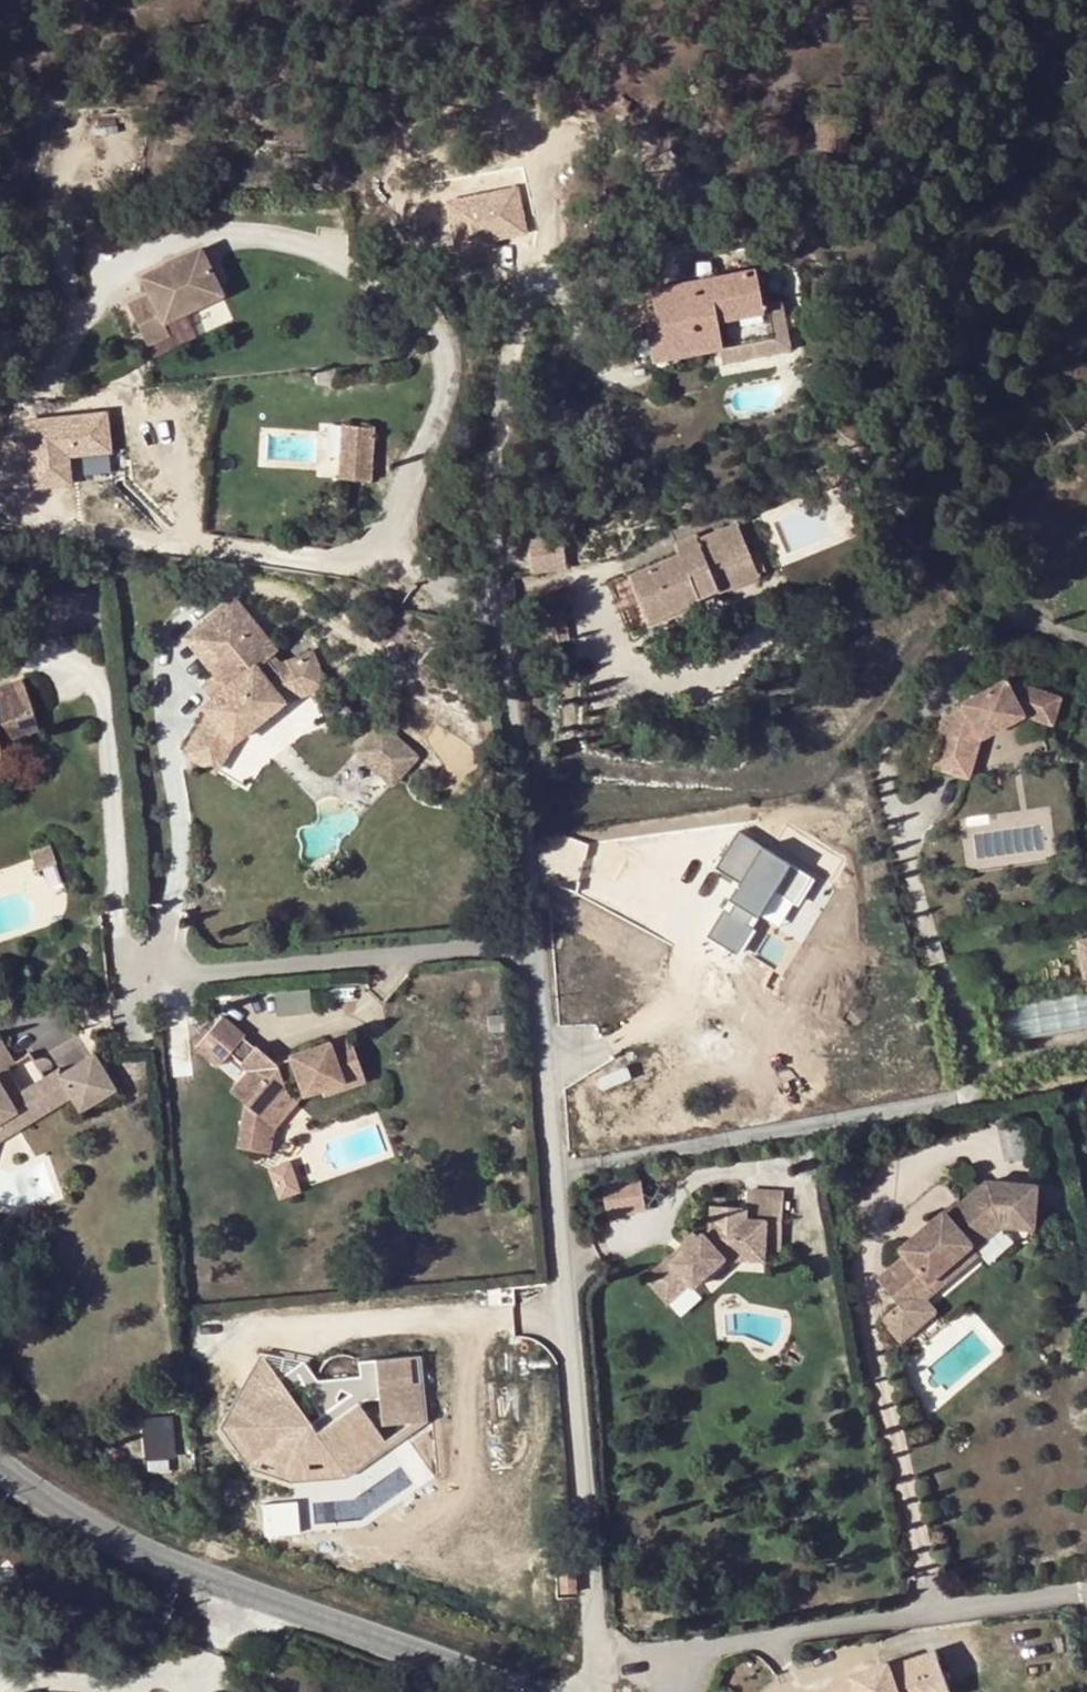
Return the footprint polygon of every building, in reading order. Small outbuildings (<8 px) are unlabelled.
[(510,226),(510,193),(480,193),(480,227),(510,226)] [(158,282),(135,293),(154,331),(177,321),(172,309),(230,282),(208,236),(149,264),(158,282)] [(723,265),(725,277),(746,272),(744,260),(723,265)] [(650,291),(654,310),(662,309),(665,323),(657,324),(647,326),(654,360),(719,349),(723,348),(717,316),(762,307),(762,303),(755,270),(746,272),(725,277),(650,291)] [(719,349),(722,364),(791,351),(781,299),(762,303),(762,307),(717,316),(723,348),(719,349)] [(662,309),(654,310),(657,324),(665,323),(662,309)] [(72,482),(70,453),(111,450),(108,409),(25,414),(29,485),(72,482)] [(366,412),(335,410),(332,463),(362,465),(366,412)] [(629,575),(648,621),(758,575),(737,524),(699,539),(702,545),(676,556),(629,575)] [(528,538),(532,571),(565,568),(562,535),(528,538)] [(672,544),(676,556),(702,545),(699,539),(697,535),(672,544)] [(234,606),(194,638),(216,665),(208,671),(215,679),(227,694),(214,704),(204,712),(209,719),(184,758),(213,776),(231,748),(280,708),(296,702),(285,671),(278,673),(270,662),(275,658),(234,606)] [(194,638),(187,643),(208,671),(216,665),(194,638)] [(944,744),(953,706),(950,698),(996,675),(1000,684),(1042,695),(1054,656),(1002,641),(1003,644),(985,653),(980,643),(933,668),(934,672),(928,674),(912,736),(944,744)] [(285,671),(296,702),(322,693),(312,661),(285,671)] [(214,704),(227,694),(215,679),(202,689),(214,704)] [(33,716),(23,684),(0,691),(0,726),(33,716)] [(39,733),(33,716),(0,726),(0,745),(39,733)] [(369,729),(352,762),(394,784),(412,751),(369,729)] [(793,900),(811,871),(737,827),(714,865),(737,879),(704,932),(735,950),(772,887),(793,900)] [(29,851),(35,869),(56,863),(50,844),(29,851)] [(1005,1001),(1012,1039),(1086,1025),(1086,986),(1005,1001)] [(246,1089),(227,1109),(242,1124),(229,1166),(249,1172),(259,1139),(280,1116),(280,1105),(293,1100),(297,1115),(310,1115),(354,1112),(351,1074),(328,1076),(328,1071),(286,1075),(286,1079),(272,1079),(252,1061),(250,1064),(240,1054),(243,1051),(220,1032),(205,1046),(192,1059),(191,1061),(217,1086),(229,1073),(246,1089)] [(188,1056),(192,1059),(205,1046),(199,1042),(188,1056)] [(13,1067),(0,1045),(0,1074),(13,1067)] [(55,1084),(63,1097),(75,1119),(109,1100),(89,1064),(55,1084)] [(28,1092),(39,1112),(63,1097),(55,1084),(52,1078),(28,1092)] [(39,1112),(28,1092),(12,1101),(0,1080),(0,1134),(39,1112)] [(45,1121),(39,1112),(0,1134),(0,1148),(45,1121)] [(280,1116),(259,1139),(269,1149),(297,1115),(280,1116)] [(261,1176),(269,1149),(259,1139),(249,1172),(261,1176)] [(1034,1170),(985,1166),(959,1188),(949,1177),(936,1188),(942,1196),(900,1232),(905,1238),(876,1262),(896,1287),(880,1301),(898,1323),(932,1295),(921,1282),(976,1236),(972,1232),(999,1209),(1031,1211),(1034,1170)] [(603,1180),(607,1214),(647,1209),(643,1175),(603,1180)] [(636,1268),(658,1292),(683,1269),(688,1273),(716,1248),(736,1247),(736,1241),(757,1242),(757,1208),(740,1208),(739,1197),(702,1197),(702,1215),(691,1224),(685,1219),(636,1268)] [(683,1269),(658,1292),(669,1303),(694,1279),(688,1273),(683,1269)] [(282,1381),(263,1356),(223,1427),(248,1466),(295,1482),(352,1479),(396,1447),(365,1405),(380,1404),(382,1421),(426,1419),(418,1358),(363,1363),(364,1377),(322,1381),(308,1362),(282,1381)] [(177,1455),(177,1412),(144,1412),(145,1455),(177,1455)] [(298,1530),(296,1499),(262,1501),(264,1532),(298,1530)] [(937,1650),(890,1666),(889,1661),(850,1675),(852,1678),(834,1691),(951,1691),(937,1650)]
